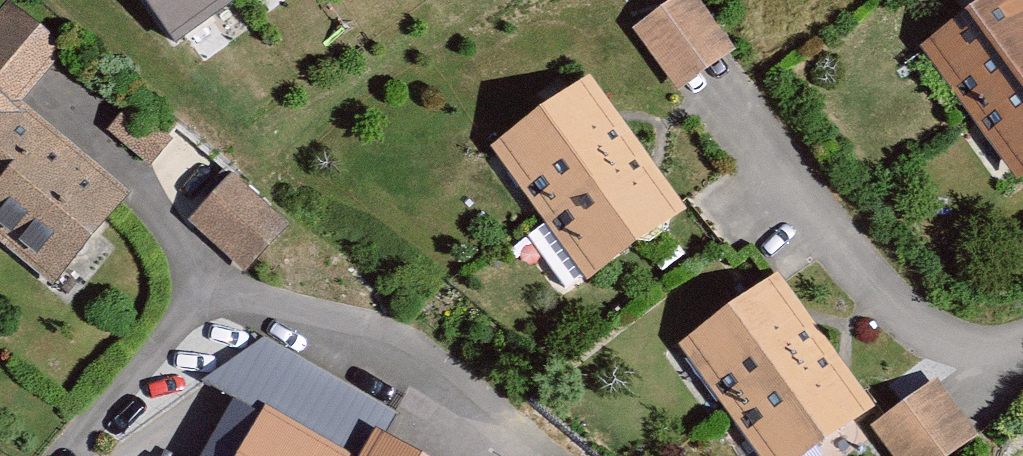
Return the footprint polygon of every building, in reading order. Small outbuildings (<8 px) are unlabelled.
[(176,39),(230,0),(147,0),(176,39)] [(670,98),(726,58),(685,0),(681,0),(627,38),(670,98)] [(1005,188),(1022,174),(1022,3),(1021,0),(991,0),(950,24),(911,59),(1005,188)] [(43,299),(121,199),(9,113),(54,58),(5,20),(0,27),(0,264),(43,299)] [(575,292),(673,220),(580,86),(514,125),(480,159),(575,292)] [(178,231),(230,276),(277,222),(225,178),(178,231)] [(864,415),(769,285),(670,357),(743,455),(807,455),(864,415)] [(878,455),(952,455),(967,445),(927,390),(863,435),(878,455)] [(250,400),(245,409),(215,393),(180,455),(353,455),(250,400)] [(488,452),(410,410),(385,455),(486,455),(488,452)]
